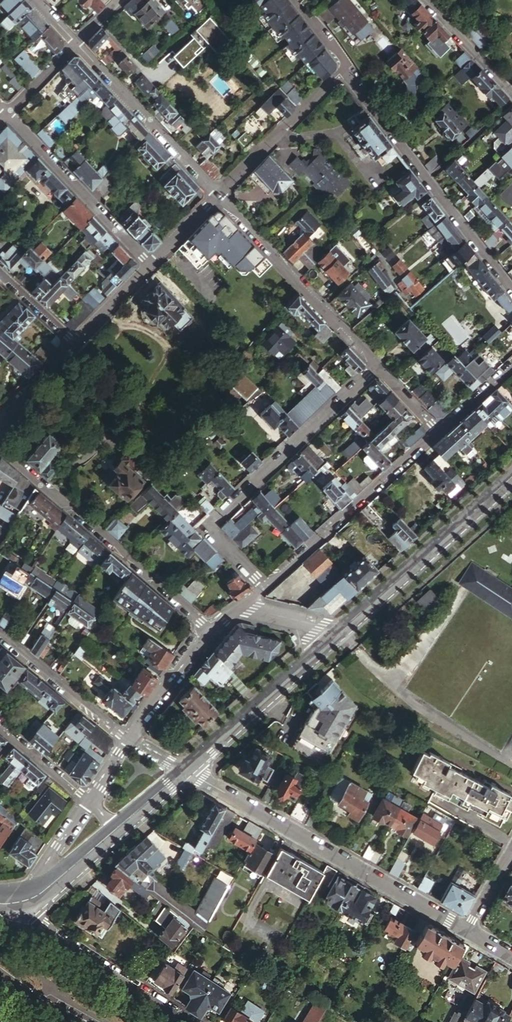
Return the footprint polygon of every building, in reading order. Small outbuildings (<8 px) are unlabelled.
[(24,14),(32,6),(26,0),(7,0),(3,4),(11,12),(2,21),(9,28),(17,20),(24,14)] [(98,11),(110,0),(80,0),(86,6),(89,3),(98,11)] [(146,27),(165,12),(156,0),(150,0),(144,4),(142,7),(136,0),(131,0),(124,6),(130,14),(131,14),(134,13),(146,27)] [(194,17),(208,5),(203,0),(184,0),(185,1),(182,4),(194,17)] [(260,6),(266,13),(263,15),(272,27),(285,17),(280,12),(288,5),(289,1),(288,0),(266,0),(260,6)] [(329,23),(337,16),(351,34),(366,22),(348,0),(340,0),(330,8),(326,4),(318,11),(329,23)] [(435,20),(417,0),(404,0),(407,3),(403,7),(409,14),(415,21),(413,23),(421,32),(422,32),(421,31),(435,20)] [(288,5),(280,12),(285,17),(295,9),(291,3),(289,1),(288,5)] [(24,14),(41,32),(58,51),(63,47),(65,42),(62,38),(41,16),(32,6),(24,14)] [(295,9),(285,17),(289,23),(297,17),(301,17),(295,9)] [(17,20),(35,38),(41,32),(24,14),(17,20)] [(411,23),(413,23),(415,21),(409,14),(407,16),(406,18),(407,20),(409,22),(411,23)] [(285,17),(272,27),(281,40),(284,37),(289,43),(299,36),(310,28),(301,17),(297,17),(289,23),(285,17)] [(218,56),(232,44),(209,18),(190,35),(193,38),(172,57),(182,68),(208,45),(218,56)] [(163,24),(172,35),(179,29),(170,19),(163,24)] [(449,34),(435,20),(421,31),(422,32),(429,40),(427,42),(438,55),(448,46),(445,43),(443,40),(449,34)] [(476,23),(465,33),(481,50),(492,40),(476,23)] [(89,46),(94,51),(105,38),(114,47),(117,52),(118,52),(121,49),(102,27),(98,31),(89,40),(89,46)] [(310,28),(299,36),(303,41),(311,35),(316,36),(310,28)] [(451,37),(449,34),(443,40),(445,43),(451,37)] [(299,36),(289,43),(286,45),(296,59),(299,56),(305,64),(306,63),(315,54),(324,46),(316,36),(311,35),(303,41),(299,36)] [(142,55),(147,62),(158,52),(153,45),(142,55)] [(315,54),(306,63),(313,72),(316,70),(319,68),(313,61),(326,49),(324,46),(315,54)] [(117,52),(114,47),(101,59),(106,64),(116,57),(117,52)] [(20,63),(29,54),(24,49),(15,58),(20,63)] [(128,73),(136,65),(123,51),(121,49),(118,52),(123,58),(119,62),(128,73)] [(336,62),(326,49),(313,61),(319,68),(316,70),(323,79),(336,67),(336,62)] [(249,50),(242,55),(247,61),(254,55),(249,50)] [(471,58),(463,50),(456,56),(464,64),(471,58)] [(403,60),(396,52),(386,60),(394,69),(395,68),(403,78),(403,80),(407,85),(406,92),(415,93),(416,85),(425,77),(414,64),(409,68),(407,65),(408,63),(404,59),(403,60)] [(20,63),(33,77),(42,68),(29,54),(20,63)] [(85,89),(89,85),(98,77),(78,56),(73,56),(60,69),(65,75),(64,84),(59,92),(69,103),(85,89)] [(255,57),(249,62),(254,68),(260,63),(255,57)] [(492,81),(481,69),(480,68),(471,58),(455,73),(463,83),(471,76),(481,87),(480,87),(487,95),(490,99),(493,97),(499,103),(506,96),(492,81)] [(10,81),(20,90),(26,84),(5,63),(2,66),(13,77),(10,81)] [(126,85),(127,87),(138,77),(139,78),(136,80),(136,83),(146,96),(148,95),(150,93),(156,100),(154,103),(160,110),(169,102),(155,86),(137,66),(136,65),(128,73),(124,75),(120,79),(126,85)] [(262,65),(256,71),(261,76),(267,71),(262,65)] [(453,75),(462,84),(463,83),(455,73),(453,75)] [(98,77),(89,85),(107,104),(103,108),(102,113),(108,120),(115,113),(114,112),(107,105),(116,96),(98,77)] [(287,80),(280,86),(289,96),(294,104),(302,97),(287,80)] [(294,107),(295,105),(294,104),(289,96),(280,86),(270,95),(259,105),(267,113),(275,106),(285,116),(294,107)] [(69,103),(57,114),(65,122),(85,103),(83,101),(90,95),(85,89),(69,103)] [(116,96),(107,105),(114,112),(123,104),(116,96)] [(185,133),(192,127),(174,108),(169,102),(160,110),(154,116),(160,121),(165,116),(175,126),(177,124),(180,122),(184,126),(181,129),(185,133)] [(117,115),(126,107),(123,104),(114,112),(115,113),(117,115)] [(259,105),(252,112),(260,120),(267,113),(259,105)] [(503,114),(507,119),(494,130),(509,147),(511,145),(511,106),(503,114)] [(148,131),(126,107),(117,115),(115,113),(108,120),(107,120),(118,132),(126,125),(139,140),(142,136),(148,131)] [(397,153),(362,107),(345,121),(351,128),(350,129),(359,141),(364,147),(373,158),(379,153),(386,162),(397,153)] [(442,111),(433,118),(450,139),(466,126),(459,117),(455,121),(453,118),(450,120),(442,111)] [(0,132),(0,195),(1,194),(27,168),(37,157),(36,156),(7,124),(0,132)] [(207,156),(208,157),(228,138),(217,126),(196,145),(207,156)] [(478,130),(473,126),(465,133),(470,138),(478,130)] [(36,133),(46,142),(50,138),(41,129),(36,133)] [(246,130),(237,138),(246,147),(254,139),(246,130)] [(170,155),(148,131),(142,136),(145,140),(137,148),(156,168),(170,155)] [(54,151),(63,160),(69,154),(61,145),(54,151)] [(509,147),(501,155),(493,162),(499,168),(506,162),(511,167),(511,145),(509,147)] [(321,190),(323,188),(331,197),(336,192),(339,196),(352,183),(343,173),(319,149),(314,149),(314,155),(316,158),(307,167),(298,157),(289,165),(299,175),(304,170),(316,182),(315,184),(321,190)] [(89,188),(91,190),(93,187),(102,178),(75,150),(69,154),(63,160),(89,188)] [(280,190),(292,179),(269,155),(249,175),(256,182),(267,194),(271,190),(280,190)] [(221,178),(224,175),(208,157),(207,156),(199,163),(204,169),(214,180),(221,178)] [(435,156),(424,165),(430,172),(441,163),(435,156)] [(74,196),(37,157),(27,168),(36,178),(40,174),(68,205),(75,197),(74,196)] [(466,172),(453,159),(444,168),(456,181),(466,172)] [(199,186),(177,162),(169,169),(173,174),(163,184),(181,203),(195,191),(194,190),(199,186)] [(401,172),(403,175),(410,170),(408,166),(401,172)] [(487,167),(480,174),(478,176),(484,182),(493,174),(487,167)] [(419,200),(428,193),(427,192),(410,170),(403,175),(401,177),(395,182),(401,189),(394,194),(402,204),(414,195),(416,198),(417,197),(419,200)] [(434,177),(437,181),(443,176),(440,172),(434,177)] [(477,184),(473,180),(466,172),(456,181),(467,193),(468,192),(477,184)] [(477,184),(479,187),(484,182),(478,176),(473,180),(477,184)] [(103,177),(102,178),(93,187),(103,197),(113,188),(103,177)] [(499,194),(509,205),(511,203),(511,182),(499,194)] [(486,194),(479,187),(477,184),(468,192),(467,193),(460,199),(463,202),(468,197),(475,204),(476,204),(476,203),(486,194)] [(446,216),(428,193),(419,200),(410,207),(413,210),(420,204),(421,203),(429,213),(422,218),(430,228),(446,216)] [(394,194),(387,199),(395,210),(402,204),(394,194)] [(508,218),(492,201),(486,194),(476,203),(492,221),(489,224),(495,231),(508,218)] [(82,227),(93,216),(75,197),(68,205),(64,209),(82,227)] [(454,203),(457,207),(459,205),(463,202),(460,199),(460,198),(454,203)] [(135,199),(116,217),(127,228),(133,235),(143,225),(141,223),(143,221),(142,220),(142,219),(140,217),(137,213),(139,208),(141,206),(135,199)] [(62,211),(64,209),(57,203),(52,207),(56,212),(62,211)] [(476,204),(475,204),(473,207),(489,224),(492,221),(476,203),(476,204)] [(213,214),(212,213),(199,226),(178,247),(197,267),(210,256),(225,272),(233,265),(240,273),(245,273),(251,267),(258,275),(270,263),(224,213),(223,214),(218,209),(213,214)] [(281,252),(291,262),(298,256),(309,268),(313,264),(317,261),(324,254),(308,237),(321,225),(307,210),(294,222),(303,232),(281,252)] [(469,210),(464,215),(468,221),(471,218),(469,216),(472,213),(469,210)] [(100,223),(93,216),(82,227),(87,232),(84,234),(87,237),(82,242),(88,249),(88,248),(98,238),(101,235),(106,230),(100,223)] [(451,223),(446,216),(430,228),(432,230),(437,226),(445,236),(455,228),(451,223)] [(151,249),(160,239),(149,228),(151,225),(145,218),(144,218),(143,218),(142,219),(142,220),(143,221),(141,223),(143,225),(133,235),(146,249),(151,249)] [(508,218),(495,231),(484,241),(489,248),(497,239),(504,231),(511,239),(511,240),(511,223),(508,218)] [(350,231),(355,237),(361,232),(356,226),(350,231)] [(454,248),(464,240),(455,228),(445,236),(446,238),(454,248)] [(118,243),(106,230),(101,235),(98,238),(109,248),(110,250),(111,250),(118,243)] [(511,244),(511,243),(511,240),(511,239),(496,252),(498,255),(511,244)] [(463,261),(473,252),(464,240),(454,248),(449,252),(459,264),(463,261)] [(42,242),(34,250),(43,259),(51,252),(42,242)] [(130,256),(118,243),(111,250),(110,250),(112,252),(121,262),(115,264),(108,270),(110,273),(111,274),(118,268),(130,256)] [(6,270),(16,260),(21,255),(22,254),(13,245),(4,254),(2,251),(0,253),(0,264),(6,270)] [(30,245),(22,254),(21,255),(34,269),(37,266),(44,273),(49,269),(51,267),(47,263),(43,259),(34,250),(30,245)] [(94,255),(88,248),(88,249),(69,268),(67,270),(73,277),(82,268),(92,258),(94,255)] [(328,250),(324,254),(317,261),(338,283),(349,272),(328,250)] [(473,252),(463,261),(492,298),(495,296),(506,311),(511,306),(511,303),(497,283),(475,254),(473,252)] [(108,278),(115,286),(136,265),(136,261),(130,256),(118,268),(111,274),(108,278)] [(54,271),(60,277),(63,274),(65,272),(51,259),(47,263),(51,267),(53,269),(54,271)] [(400,274),(407,268),(401,259),(393,265),(400,274)] [(16,260),(6,270),(11,275),(21,265),(16,260)] [(387,294),(390,292),(394,289),(383,274),(386,271),(380,261),(369,270),(387,294)] [(53,272),(54,271),(53,269),(51,271),(49,269),(44,273),(44,274),(39,276),(42,281),(45,279),(47,281),(53,274),(53,272)] [(67,270),(65,272),(63,274),(60,277),(67,283),(73,277),(67,270)] [(30,293),(37,299),(60,277),(54,271),(53,272),(53,274),(47,281),(45,279),(42,281),(30,293)] [(410,272),(403,277),(405,280),(409,285),(416,279),(410,272)] [(60,277),(37,299),(46,307),(68,284),(67,283),(60,277)] [(106,295),(115,286),(108,278),(106,277),(105,278),(101,282),(105,286),(101,290),(106,295)] [(409,285),(405,280),(399,285),(406,295),(412,290),(416,296),(424,290),(416,279),(409,285)] [(160,282),(141,300),(148,307),(148,314),(152,318),(159,318),(166,326),(171,322),(179,330),(193,318),(160,282)] [(351,282),(328,302),(335,310),(344,302),(347,305),(364,289),(360,285),(357,282),(354,285),(351,282)] [(89,294),(98,303),(103,298),(93,288),(88,293),(89,294)] [(364,289),(347,305),(357,316),(371,303),(368,300),(371,297),(364,289)] [(407,304),(396,290),(395,291),(391,294),(389,296),(395,303),(398,300),(409,312),(412,309),(411,308),(410,307),(407,304)] [(311,306),(297,291),(285,305),(292,313),(297,313),(299,311),(318,330),(325,323),(326,322),(311,306)] [(87,302),(93,308),(98,303),(89,294),(88,293),(83,298),(87,302)] [(4,329),(25,308),(20,303),(17,301),(0,319),(0,326),(4,329)] [(84,318),(93,308),(87,302),(65,325),(69,328),(70,329),(74,328),(84,318)] [(25,308),(4,329),(13,337),(17,332),(22,327),(34,315),(25,308)] [(395,331),(418,357),(429,347),(423,340),(428,336),(410,316),(395,331)] [(278,325),(287,333),(290,330),(281,322),(278,325)] [(325,323),(318,330),(317,330),(313,335),(321,342),(332,331),(325,323)] [(295,341),(287,333),(278,325),(262,342),(271,351),(275,346),(284,354),(295,341)] [(18,341),(17,341),(13,337),(4,329),(0,326),(0,354),(2,355),(3,357),(18,341)] [(496,326),(483,337),(489,344),(502,333),(496,326)] [(17,332),(13,337),(17,341),(21,336),(17,332)] [(59,338),(55,335),(49,340),(56,347),(60,343),(59,338)] [(238,357),(250,344),(244,339),(232,352),(238,357)] [(3,357),(27,377),(42,362),(35,355),(33,354),(30,351),(20,343),(18,341),(3,357)] [(346,343),(343,347),(344,348),(339,353),(350,364),(345,368),(352,376),(365,363),(357,355),(346,343)] [(446,352),(449,349),(446,346),(445,345),(439,350),(433,343),(430,345),(441,357),(446,352)] [(35,355),(42,362),(45,358),(50,354),(41,345),(35,351),(33,354),(35,355)] [(418,357),(417,358),(429,372),(443,360),(441,357),(430,345),(429,347),(418,357)] [(461,362),(464,365),(476,354),(472,350),(468,353),(464,349),(456,356),(461,362)] [(313,368),(308,364),(297,352),(292,357),(303,369),(300,371),(313,384),(318,389),(326,382),(317,373),(313,368)] [(467,369),(464,365),(461,362),(456,356),(455,356),(453,354),(451,356),(439,366),(442,370),(448,365),(468,386),(473,390),(480,383),(467,369)] [(476,354),(464,365),(467,369),(480,383),(486,378),(478,370),(485,364),(476,354)] [(312,360),(308,364),(313,368),(317,373),(320,369),(312,360)] [(398,376),(405,384),(416,374),(409,366),(398,376)] [(320,369),(317,373),(326,382),(335,392),(340,387),(322,368),(320,369)] [(248,401),(251,399),(257,394),(260,391),(238,370),(237,369),(226,380),(248,401)] [(58,371),(50,380),(63,394),(72,386),(58,371)] [(384,396),(390,390),(378,378),(369,387),(369,389),(374,394),(376,394),(379,392),(383,397),(384,396)] [(443,417),(447,413),(436,400),(420,383),(418,385),(411,391),(415,395),(428,408),(436,417),(443,417)] [(268,394),(263,389),(260,391),(257,394),(251,399),(256,405),(268,394)] [(509,402),(497,389),(490,395),(494,399),(485,407),(493,416),(495,414),(509,402)] [(391,405),(398,399),(390,390),(384,396),(383,397),(378,402),(385,410),(391,405)] [(490,395),(482,403),(485,407),(494,399),(490,395)] [(354,401),(350,404),(361,417),(374,405),(366,397),(358,405),(354,401)] [(406,407),(398,399),(391,405),(385,410),(392,419),(406,407)] [(296,428),(298,426),(274,400),(269,404),(259,413),(259,414),(259,417),(264,422),(267,422),(272,428),(276,424),(288,436),(296,428)] [(482,403),(474,410),(486,423),(493,416),(485,407),(482,403)] [(101,419),(89,406),(84,410),(96,424),(101,419)] [(362,421),(348,406),(340,414),(346,420),(354,429),(355,428),(362,421)] [(413,414),(406,407),(392,419),(391,420),(386,425),(398,439),(400,437),(401,436),(397,431),(408,421),(407,420),(413,414)] [(468,439),(486,424),(486,423),(474,410),(456,426),(468,439)] [(290,415),(300,425),(305,420),(295,411),(290,415)] [(227,418),(222,422),(226,426),(227,426),(236,419),(232,414),(227,418)] [(486,424),(489,427),(499,418),(495,414),(493,416),(486,423),(486,424)] [(367,441),(370,438),(374,434),(363,422),(362,421),(355,428),(361,435),(342,452),(348,458),(361,446),(367,441)] [(226,426),(222,422),(216,428),(219,431),(226,426)] [(400,444),(405,450),(417,440),(424,434),(423,426),(422,424),(405,440),(407,442),(406,443),(403,445),(402,443),(400,444)] [(374,434),(370,438),(378,447),(391,436),(395,441),(396,440),(398,439),(386,425),(374,434)] [(467,441),(468,439),(456,426),(447,434),(457,445),(465,455),(473,448),(467,441)] [(31,450),(24,458),(47,478),(56,467),(52,463),(58,456),(57,455),(58,453),(56,451),(62,444),(48,432),(40,440),(37,440),(31,447),(31,450)] [(457,445),(447,434),(440,441),(449,452),(457,445)] [(212,441),(219,447),(223,443),(217,437),(212,441)] [(65,447),(72,453),(79,444),(73,438),(65,447)] [(378,447),(370,438),(367,441),(361,446),(368,453),(373,459),(378,465),(383,470),(392,462),(379,449),(378,447)] [(322,440),(316,446),(325,455),(331,450),(322,440)] [(440,441),(433,447),(442,457),(449,452),(440,441)] [(82,442),(74,452),(78,455),(86,446),(82,442)] [(315,469),(323,462),(315,453),(307,445),(301,451),(300,452),(315,469)] [(136,458),(129,450),(120,459),(120,460),(114,467),(118,471),(108,482),(117,491),(118,495),(121,498),(125,498),(127,499),(136,489),(145,478),(141,474),(146,469),(136,458)] [(261,461),(250,450),(239,460),(250,472),(261,461)] [(304,480),(310,474),(315,469),(300,452),(292,460),(302,472),(299,475),(304,480)] [(373,459),(368,453),(363,457),(363,460),(371,468),(373,468),(378,465),(373,459)] [(35,487),(20,474),(1,457),(0,458),(0,477),(13,484),(2,504),(0,503),(0,526),(5,529),(7,530),(17,516),(31,493),(35,487)] [(314,479),(329,465),(325,460),(323,462),(315,469),(310,474),(314,479)] [(460,488),(466,484),(451,468),(445,474),(433,460),(424,467),(433,478),(430,481),(438,490),(441,487),(450,497),(460,488)] [(222,499),(234,487),(213,466),(208,461),(201,469),(196,473),(205,482),(209,478),(219,488),(216,490),(216,493),(222,499)] [(175,462),(165,470),(172,478),(181,469),(175,462)] [(489,466),(486,462),(465,480),(469,484),(489,466)] [(352,477),(345,483),(356,494),(372,480),(367,475),(358,483),(352,477)] [(356,494),(345,483),(345,482),(341,485),(334,477),(322,488),(330,497),(340,508),(356,494)] [(209,478),(205,482),(216,493),(216,490),(219,488),(209,478)] [(177,511),(150,484),(149,485),(135,498),(129,504),(136,512),(148,500),(167,520),(177,512),(177,511)] [(61,522),(66,514),(35,487),(31,493),(34,497),(30,502),(51,521),(49,524),(56,530),(58,527),(61,522)] [(252,509),(257,514),(262,510),(264,508),(269,504),(270,502),(266,497),(259,490),(250,499),(256,505),(252,509)] [(266,497),(270,502),(274,507),(281,500),(273,491),(266,497)] [(198,505),(206,513),(213,507),(205,498),(198,505)] [(295,548),(304,541),(295,531),(290,525),(280,513),(274,507),(270,502),(269,504),(264,508),(262,510),(283,534),(295,548)] [(369,504),(362,510),(379,529),(382,527),(383,528),(385,526),(384,525),(386,523),(369,504)] [(193,548),(205,561),(216,551),(193,528),(192,527),(196,523),(191,518),(188,522),(177,512),(167,520),(158,528),(170,540),(177,547),(185,556),(193,548)] [(90,535),(66,514),(61,522),(58,527),(71,539),(71,542),(79,549),(85,542),(90,535)] [(304,541),(313,532),(299,516),(290,525),(295,531),(304,541)] [(114,518),(107,525),(118,537),(126,530),(114,518)] [(221,527),(231,538),(240,530),(230,518),(221,527)] [(388,538),(400,552),(417,536),(400,518),(392,525),(404,538),(400,542),(393,534),(388,538)] [(233,539),(241,549),(257,534),(249,525),(233,539)] [(344,574),(358,590),(380,570),(366,555),(373,549),(352,525),(342,533),(363,557),(344,574)] [(129,549),(132,552),(141,543),(130,532),(120,542),(129,549)] [(105,559),(110,552),(90,535),(85,542),(105,559)] [(174,550),(177,547),(170,540),(167,543),(174,550)] [(326,542),(320,548),(330,559),(337,553),(326,542)] [(320,548),(302,563),(315,577),(332,562),(330,559),(320,548)] [(216,551),(205,561),(213,569),(224,559),(216,551)] [(126,580),(132,571),(110,552),(105,559),(102,563),(109,571),(112,567),(126,580)] [(326,589),(343,574),(332,562),(315,577),(326,589)] [(496,577),(498,574),(472,563),(459,585),(468,590),(511,615),(511,588),(496,577)] [(24,581),(29,573),(22,568),(15,579),(2,571),(0,575),(0,581),(9,587),(6,591),(14,597),(24,581)] [(50,599),(57,589),(53,586),(31,570),(29,573),(24,581),(50,599)] [(174,608),(132,571),(126,580),(113,598),(159,630),(174,608)] [(251,587),(238,574),(233,577),(231,574),(226,577),(228,580),(226,581),(231,588),(228,590),(234,599),(235,598),(251,587)] [(331,614),(358,590),(344,574),(343,574),(326,589),(306,608),(331,614)] [(175,589),(191,603),(206,585),(197,577),(186,588),(181,583),(175,589)] [(57,619),(61,622),(68,611),(75,602),(57,589),(50,599),(47,602),(51,604),(54,600),(58,603),(65,608),(62,612),(57,619)] [(436,597),(430,589),(417,601),(424,608),(436,597)] [(79,596),(75,602),(78,604),(83,598),(79,596)] [(93,615),(97,609),(83,598),(78,604),(93,615)] [(75,602),(68,611),(79,620),(92,629),(99,619),(93,615),(78,604),(75,602)] [(65,608),(58,603),(55,607),(62,612),(65,608)] [(211,615),(218,610),(213,603),(201,611),(205,615),(211,615)] [(99,619),(103,613),(97,609),(93,615),(99,619)] [(245,631),(236,623),(214,650),(229,667),(239,656),(238,655),(242,652),(258,656),(258,657),(268,659),(277,650),(280,639),(263,635),(245,631)] [(30,650),(37,656),(45,644),(53,633),(45,627),(30,650)] [(79,639),(82,642),(89,633),(85,630),(79,639)] [(16,638),(20,642),(24,636),(20,632),(16,638)] [(24,636),(20,642),(23,644),(29,634),(27,632),(24,636)] [(159,675),(173,654),(149,637),(142,646),(151,651),(148,657),(152,660),(148,667),(159,675)] [(90,650),(82,643),(73,654),(81,661),(90,650)] [(37,656),(50,667),(55,660),(59,654),(45,644),(37,656)] [(1,646),(0,647),(0,683),(6,688),(4,692),(8,695),(18,679),(25,667),(1,646)] [(241,693),(248,687),(229,667),(214,650),(193,674),(202,682),(209,674),(219,683),(225,676),(241,693)] [(55,660),(50,667),(53,669),(59,662),(55,660)] [(141,692),(145,696),(157,678),(149,673),(150,672),(143,666),(131,684),(141,692)] [(64,699),(25,667),(18,679),(39,697),(37,699),(47,707),(49,705),(55,710),(64,699)] [(101,689),(106,682),(99,676),(93,683),(101,689)] [(354,704),(332,678),(312,696),(318,703),(314,706),(291,746),(320,763),(354,704)] [(112,686),(106,682),(101,689),(103,691),(106,693),(112,686)] [(141,692),(131,684),(128,682),(120,693),(133,702),(141,692)] [(190,711),(205,698),(193,684),(178,697),(190,711)] [(133,702),(120,693),(112,686),(106,693),(103,691),(101,694),(103,696),(100,700),(101,701),(97,706),(103,711),(107,706),(109,707),(110,706),(122,716),(133,702)] [(201,723),(216,710),(205,698),(190,711),(201,723)] [(94,724),(79,711),(63,731),(79,743),(94,724)] [(36,730),(42,724),(37,720),(23,735),(28,739),(36,730)] [(111,739),(94,724),(79,743),(85,748),(87,746),(91,740),(106,752),(112,744),(111,739)] [(36,730),(28,739),(44,753),(52,744),(36,730)] [(103,758),(87,746),(85,748),(83,751),(99,763),(103,758)] [(28,760),(12,747),(5,756),(20,770),(28,760)] [(266,779),(272,768),(265,764),(270,754),(256,747),(249,760),(246,759),(242,760),(239,766),(240,770),(256,779),(259,775),(266,779)] [(68,754),(72,758),(75,754),(69,749),(64,754),(66,756),(68,754)] [(500,791),(499,793),(495,790),(497,786),(484,779),(482,782),(459,770),(458,772),(453,769),(456,765),(429,750),(428,752),(422,749),(412,769),(424,775),(422,779),(435,786),(433,789),(447,796),(446,797),(467,808),(469,804),(483,812),(481,815),(499,825),(502,819),(503,820),(505,816),(504,816),(508,807),(511,809),(511,797),(500,791)] [(75,762),(91,774),(99,763),(83,751),(75,762)] [(57,764),(67,773),(73,765),(70,762),(63,757),(57,764)] [(45,774),(28,760),(20,770),(37,784),(45,774)] [(73,765),(67,773),(80,784),(85,783),(91,774),(75,762),(73,765)] [(294,777),(285,772),(276,789),(285,794),(286,794),(293,798),(305,777),(297,772),(294,777)] [(357,818),(370,796),(349,784),(337,802),(350,809),(347,813),(357,818)] [(260,799),(267,803),(270,799),(272,795),(274,792),(267,787),(260,799)] [(65,801),(48,788),(28,813),(42,824),(51,812),(54,815),(65,801)] [(372,816),(388,824),(398,807),(382,798),(372,816)] [(181,847),(198,856),(206,841),(225,808),(214,801),(199,827),(203,830),(194,846),(185,841),(181,847)] [(289,815),(302,823),(311,809),(297,801),(289,815)] [(431,806),(427,804),(421,812),(426,815),(431,806)] [(0,807),(0,813),(15,824),(17,821),(15,819),(0,807)] [(398,807),(388,824),(406,834),(416,817),(398,807)] [(233,812),(225,808),(206,841),(215,846),(233,812)] [(321,814),(313,809),(305,824),(312,828),(321,814)] [(426,815),(421,812),(411,830),(431,842),(438,830),(441,824),(426,815)] [(14,825),(15,824),(0,813),(0,821),(3,823),(11,829),(12,828),(14,825)] [(261,828),(248,821),(242,831),(234,827),(228,838),(249,850),(253,842),(261,828)] [(11,829),(3,823),(0,827),(0,834),(5,838),(11,829)] [(28,866),(44,843),(32,833),(26,840),(19,836),(8,852),(28,866)] [(137,881),(202,931),(209,921),(192,908),(146,873),(164,856),(145,836),(114,864),(117,867),(136,882),(137,882),(137,881)] [(253,842),(249,850),(242,862),(264,874),(273,859),(274,859),(276,855),(253,842)] [(361,856),(368,860),(376,847),(369,843),(361,856)] [(376,847),(368,860),(375,864),(382,851),(376,847)] [(280,848),(276,855),(274,859),(273,859),(264,874),(263,876),(306,901),(318,880),(317,879),(322,871),(280,848)] [(404,861),(396,856),(387,871),(395,876),(404,861)] [(335,870),(326,865),(322,871),(317,879),(318,880),(327,885),(335,870)] [(456,876),(460,879),(465,870),(458,866),(438,900),(460,912),(464,910),(474,894),(453,882),(456,876)] [(145,897),(150,892),(137,882),(136,882),(117,867),(111,874),(112,876),(106,885),(119,896),(125,889),(122,887),(124,885),(127,887),(129,885),(145,897)] [(340,909),(354,885),(337,875),(324,900),(340,909)] [(432,881),(422,875),(416,887),(425,892),(432,881)] [(474,894),(477,888),(460,879),(456,876),(453,882),(474,894)] [(506,891),(505,890),(504,892),(505,893),(502,898),(511,904),(511,881),(506,891)] [(364,887),(355,882),(354,885),(340,909),(366,924),(372,913),(366,910),(374,896),(362,889),(364,887)] [(107,898),(95,888),(90,896),(103,904),(107,898)] [(101,937),(120,909),(107,898),(103,904),(90,896),(81,909),(80,909),(74,918),(74,920),(101,937)] [(399,907),(392,903),(388,910),(394,914),(399,907)] [(173,949),(191,927),(181,918),(180,919),(167,908),(158,923),(168,930),(161,938),(173,949)] [(392,941),(403,947),(413,930),(412,929),(390,916),(382,930),(394,937),(392,941)] [(420,931),(425,922),(418,918),(413,927),(420,931)] [(462,943),(425,922),(420,931),(414,942),(421,946),(419,951),(428,956),(430,951),(434,954),(431,958),(440,963),(443,958),(451,963),(456,955),(463,943),(462,943)] [(414,942),(420,931),(413,927),(412,929),(413,930),(403,947),(409,951),(414,942)] [(469,946),(463,943),(456,955),(459,957),(447,977),(473,991),(484,971),(474,965),(473,967),(467,964),(468,962),(462,958),(469,946)] [(159,958),(148,974),(153,978),(164,961),(175,969),(178,963),(186,968),(190,963),(173,952),(167,947),(159,958)] [(171,991),(183,974),(175,969),(164,961),(153,978),(162,985),(171,991)] [(183,974),(186,968),(178,963),(175,969),(183,974)] [(184,1005),(192,1010),(211,981),(207,978),(209,974),(203,970),(200,974),(193,969),(181,986),(189,992),(190,996),(184,1005)] [(80,985),(85,976),(76,970),(71,979),(80,985)] [(192,1010),(199,1014),(205,1006),(209,1005),(218,1010),(229,993),(222,988),(224,984),(218,979),(215,983),(211,981),(192,1010)] [(474,997),(464,1015),(474,1021),(504,1021),(508,1014),(508,1013),(502,1010),(502,1009),(486,999),(484,1003),(474,997)] [(122,1012),(127,1005),(121,1000),(116,1008),(122,1012)] [(326,1006),(316,1001),(302,1021),(316,1021),(322,1013),(325,1015),(327,1011),(324,1009),(326,1006)] [(257,1017),(242,1007),(239,1012),(230,1006),(223,1017),(223,1018),(222,1020),(223,1021),(254,1021),(257,1017)]
